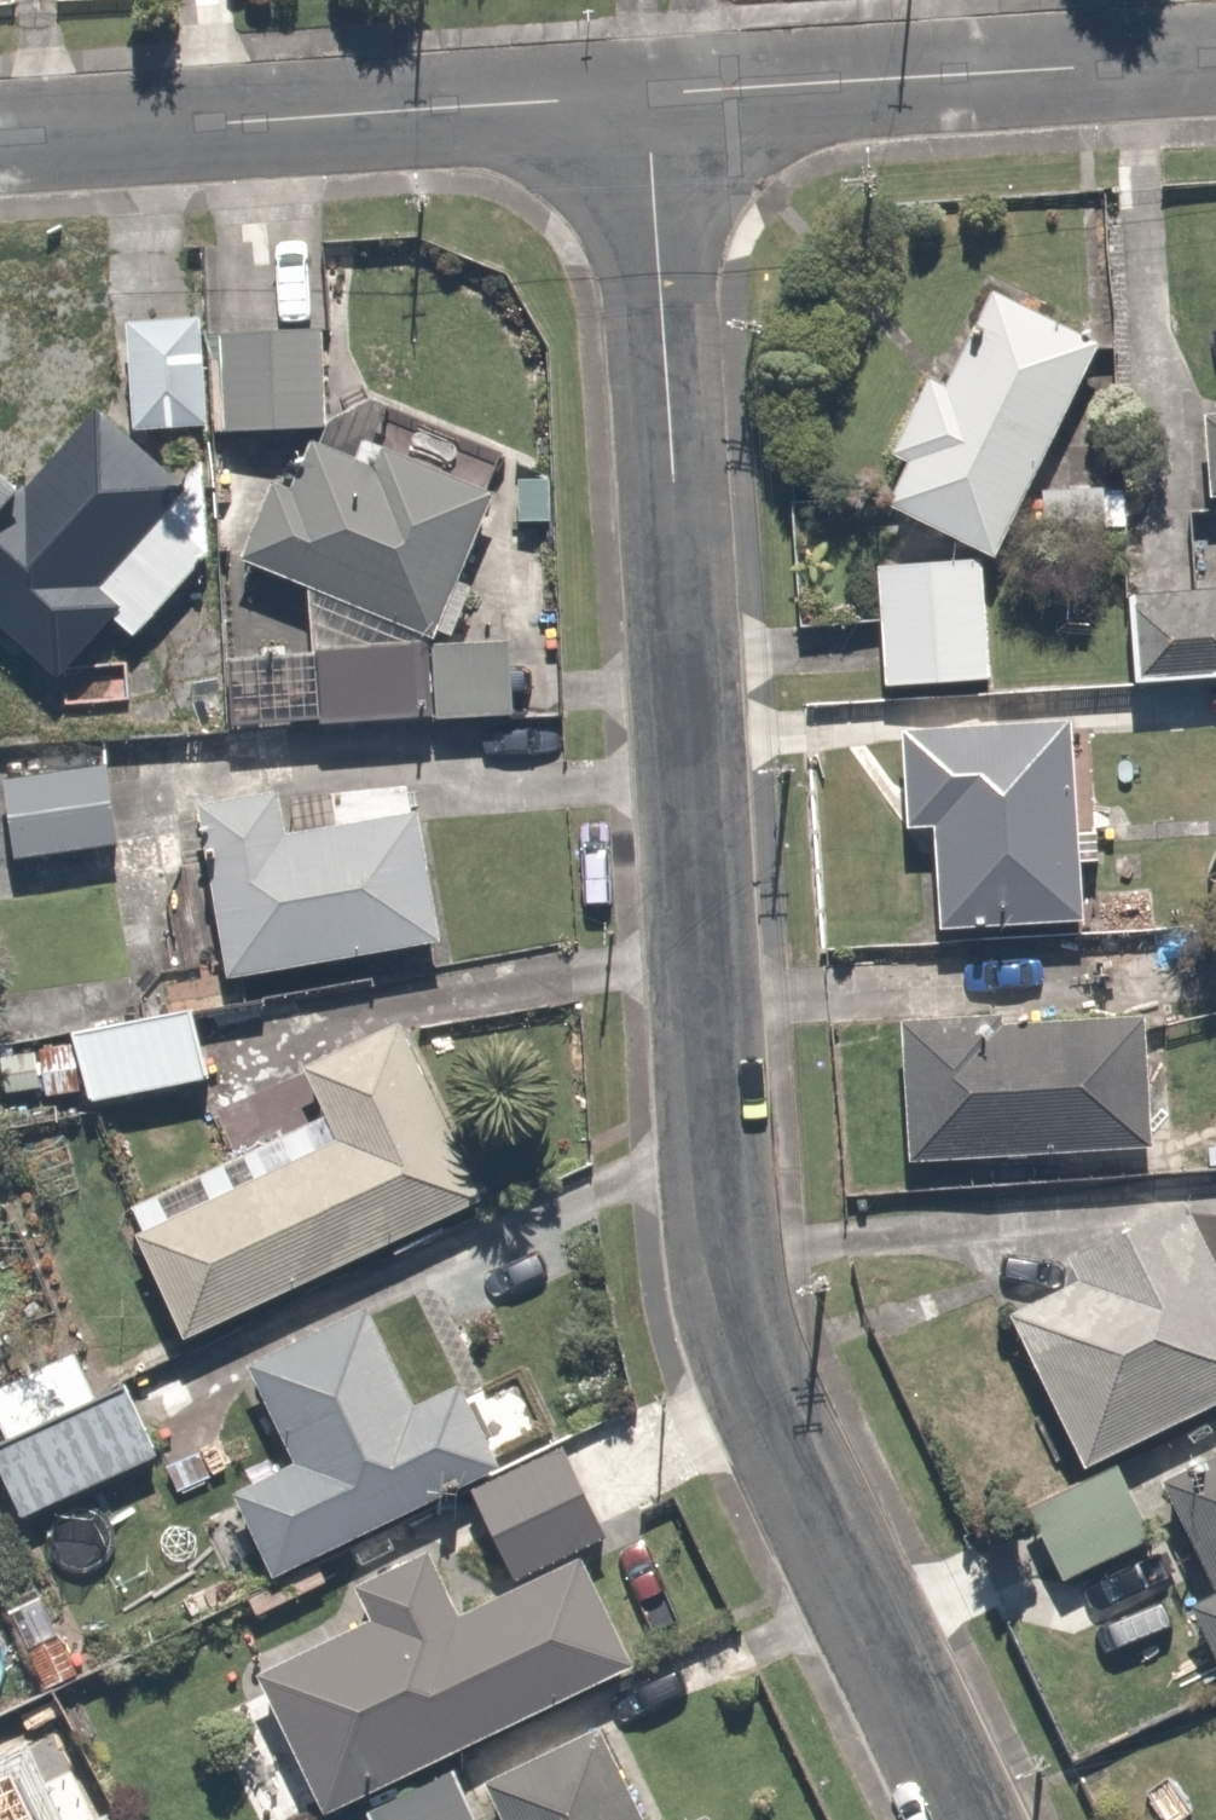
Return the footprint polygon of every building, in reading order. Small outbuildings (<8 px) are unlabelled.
[(881,503),(991,558),(1094,343),(988,289),(938,385),(924,379),(887,451),(904,460),(881,503)] [(215,426),(207,316),(134,322),(141,429),(215,426)] [(334,428),(331,329),(215,336),(219,423),(231,422),(232,433),(334,428)] [(323,725),(441,718),(437,645),(436,636),(444,640),(448,631),(460,637),(480,586),(468,580),(505,493),(381,442),(396,405),(380,398),(338,420),(328,444),(319,441),(297,490),(281,483),(248,557),(315,586),(323,725)] [(198,490),(107,407),(35,488),(0,458),(0,621),(65,682),(67,679),(76,670),(122,620),(141,638),(217,555),(208,479),(198,490)] [(1200,413),(1206,498),(1215,497),(1215,412),(1200,413)] [(559,522),(558,481),(523,481),(523,523),(559,522)] [(1105,525),(1105,489),(1040,490),(1041,526),(1105,525)] [(980,558),(873,565),(881,685),(988,677),(980,558)] [(1215,676),(1215,587),(1124,594),(1130,682),(1215,676)] [(518,641),(437,645),(441,718),(441,720),(522,716),(518,641)] [(133,667),(76,670),(67,679),(68,708),(136,703),(133,667)] [(1101,861),(1099,832),(1075,833),(1066,720),(897,729),(902,826),(929,825),(935,928),(1081,920),(1078,863),(1101,861)] [(128,844),(116,764),(12,779),(23,859),(128,844)] [(288,791),(207,805),(237,980),(451,941),(428,809),(346,823),(340,791),(297,798),(303,831),(296,833),(288,791)] [(215,1079),(200,1010),(82,1035),(97,1105),(215,1079)] [(895,1020),(904,1162),(1150,1147),(1141,1014),(998,1024),(998,1014),(895,1020)] [(137,1210),(194,1337),(491,1200),(409,1021),(311,1066),(335,1118),(137,1210)] [(85,1093),(79,1045),(45,1049),(51,1097),(85,1093)] [(47,1087),(42,1052),(7,1056),(12,1092),(47,1087)] [(1215,1402),(1215,1273),(1180,1201),(1063,1256),(1074,1279),(1005,1313),(1081,1467),(1215,1402)] [(303,1463),(242,1492),(283,1578),(508,1468),(469,1382),(425,1405),(375,1308),(258,1365),(303,1463)] [(105,1398),(85,1354),(0,1393),(0,1414),(12,1440),(105,1398)] [(167,1456),(137,1391),(0,1455),(0,1456),(30,1519),(167,1456)] [(1158,1480),(1210,1593),(1184,1605),(1215,1663),(1215,1452),(1158,1480)] [(1149,1536),(1114,1465),(1024,1508),(1059,1580),(1149,1536)] [(447,1761),(645,1666),(592,1556),(467,1618),(436,1553),(364,1586),(447,1761)] [(30,1626),(59,1613),(51,1596),(22,1609),(30,1626)] [(211,1730),(307,1687),(267,1602),(171,1648),(211,1730)] [(83,1674),(66,1637),(37,1651),(54,1687),(83,1674)] [(494,1782),(512,1819),(655,1819),(609,1727),(494,1782)] [(462,1769),(374,1809),(379,1819),(485,1819),(462,1769)]
